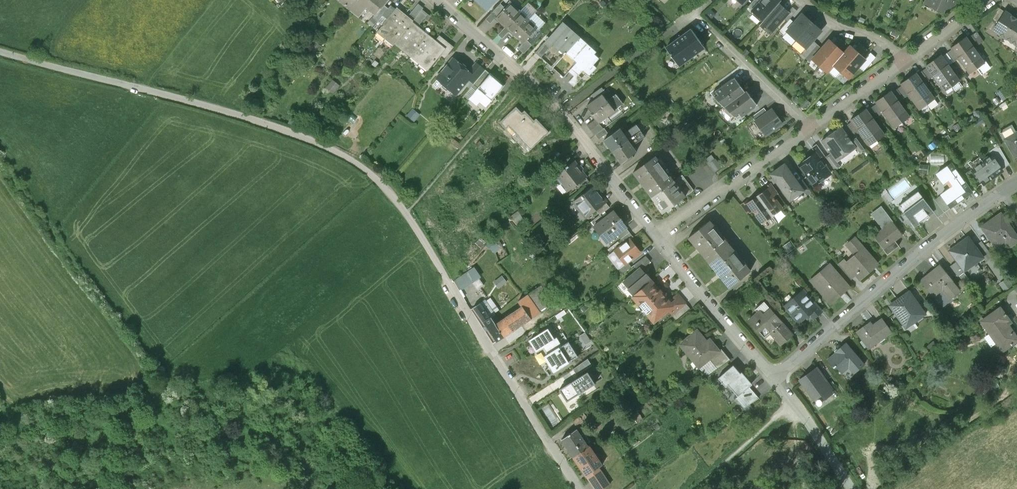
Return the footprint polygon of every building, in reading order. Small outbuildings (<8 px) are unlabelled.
[(349,9),(357,0),(339,0),(338,0),(349,9)] [(349,9),(358,16),(367,5),(377,13),(384,5),(387,0),(357,0),(349,9)] [(486,8),(494,0),(477,0),(486,8)] [(780,3),(782,1),(781,0),(764,0),(752,14),(763,23),(780,3)] [(926,3),(945,11),(947,8),(955,5),(957,0),(927,0),(926,3)] [(408,16),(413,20),(422,9),(424,7),(418,3),(408,16)] [(491,23),(497,17),(506,7),(501,3),(486,19),(491,23)] [(497,17),(506,26),(520,12),(510,3),(506,7),(497,17)] [(763,23),(760,26),(770,35),(790,13),(780,3),(763,23)] [(378,21),(383,15),(388,8),(384,5),(377,13),(373,17),(378,21)] [(391,5),(388,8),(383,15),(388,18),(396,9),(391,5)] [(386,38),(405,13),(397,7),(396,9),(388,18),(377,31),(386,38)] [(430,16),(422,9),(413,20),(413,21),(418,26),(425,17),(428,19),(430,16)] [(994,18),(999,21),(1004,12),(1000,9),(994,18)] [(511,30),(515,34),(528,20),(520,12),(506,26),(511,30)] [(993,30),(1005,38),(1016,20),(1004,12),(999,21),(993,30)] [(408,16),(405,13),(386,38),(394,44),(395,43),(413,21),(413,20),(408,16)] [(786,31),(796,40),(812,22),(802,13),(786,31)] [(299,18),(296,22),(300,26),(304,22),(299,18)] [(537,28),(528,20),(515,34),(523,42),(537,28)] [(1016,20),(1005,38),(1016,45),(1016,20)] [(395,43),(411,56),(429,34),(418,26),(413,21),(395,43)] [(564,54),(566,52),(580,36),(564,22),(536,53),(541,58),(548,50),(553,56),(559,49),(564,54)] [(822,31),(812,22),(796,40),(806,49),(822,31)] [(498,35),(502,39),(511,30),(506,26),(498,35)] [(543,33),(537,28),(523,42),(518,48),(524,53),(543,33)] [(900,32),(893,29),(891,34),(898,37),(900,32)] [(691,31),(666,49),(679,67),(704,49),(691,31)] [(966,38),(973,48),(984,41),(977,32),(966,38)] [(428,69),(441,53),(445,48),(436,40),(429,34),(411,56),(428,69)] [(440,35),(436,40),(445,48),(441,53),(445,57),(454,46),(440,35)] [(597,51),(580,36),(566,52),(577,62),(569,71),(574,76),(569,82),(574,87),(582,78),(578,75),(583,70),(589,76),(597,68),(594,65),(600,58),(595,54),(597,51)] [(950,48),(969,74),(984,63),(973,48),(966,38),(965,37),(950,48)] [(309,48),(315,53),(321,45),(315,40),(309,48)] [(812,60),(819,67),(836,48),(829,41),(822,49),(812,60)] [(810,63),(812,60),(822,49),(817,45),(805,58),(810,63)] [(834,66),(841,72),(858,53),(850,47),(844,55),(834,66)] [(844,55),(836,48),(819,67),(827,73),(834,66),(844,55)] [(865,60),(858,53),(841,72),(848,79),(859,67),(865,60)] [(859,67),(863,71),(876,57),(871,53),(865,60),(859,67)] [(959,80),(940,54),(925,65),(944,91),(959,80)] [(454,57),(436,77),(456,95),(470,79),(474,83),(485,70),(476,62),(469,70),(454,57)] [(471,86),(476,90),(490,74),(485,70),(474,83),(471,86)] [(476,90),(468,99),(477,106),(480,102),(486,107),(505,85),(491,73),(490,74),(476,90)] [(933,99),(915,73),(900,84),(918,110),(933,99)] [(283,77),(279,82),(284,86),(288,82),(283,77)] [(712,95),(725,107),(745,92),(735,78),(712,95)] [(332,80),(326,87),(333,93),(339,86),(332,80)] [(592,95),(595,100),(602,95),(606,92),(602,87),(592,95)] [(1001,88),(996,92),(1001,99),(1007,95),(1001,88)] [(746,91),(745,92),(725,107),(737,119),(757,105),(746,91)] [(875,102),(894,127),(909,117),(890,91),(875,102)] [(616,94),(606,101),(614,111),(624,104),(616,94)] [(595,100),(587,106),(592,113),(590,114),(595,120),(598,123),(599,123),(614,111),(606,101),(602,95),(595,100)] [(798,106),(799,104),(802,101),(797,97),(793,101),(798,106)] [(799,104),(804,109),(810,103),(805,98),(802,101),(799,104)] [(272,106),(268,112),(272,116),(277,110),(272,106)] [(500,122),(506,129),(509,126),(531,149),(549,132),(536,118),(534,120),(525,110),(522,112),(516,106),(500,122)] [(420,115),(413,109),(408,115),(414,121),(420,115)] [(784,124),(774,109),(755,122),(766,137),(784,124)] [(850,120),(869,145),(884,135),(865,109),(850,120)] [(595,120),(587,126),(595,135),(596,134),(599,139),(608,133),(604,128),(603,129),(599,123),(598,123),(595,120)] [(625,132),(629,139),(641,130),(636,124),(625,132)] [(1014,132),(1011,126),(999,132),(1014,157),(1016,155),(1016,131),(1014,132)] [(605,139),(613,151),(629,139),(625,132),(621,127),(605,139)] [(821,141),(830,154),(836,162),(855,148),(850,141),(840,127),(821,141)] [(645,136),(641,130),(629,139),(634,145),(645,136)] [(855,138),(850,141),(855,148),(859,153),(863,149),(855,138)] [(634,145),(629,139),(613,151),(621,162),(638,150),(634,145)] [(811,148),(814,152),(820,161),(825,157),(816,144),(811,148)] [(988,152),(990,154),(1001,170),(1009,164),(998,145),(988,152)] [(556,164),(562,171),(573,162),(566,152),(556,164)] [(798,164),(813,185),(829,174),(820,161),(814,152),(798,164)] [(826,157),(835,170),(840,167),(836,162),(830,154),(826,157)] [(971,168),(983,185),(1002,171),(1001,170),(990,154),(971,168)] [(635,171),(653,196),(675,180),(657,155),(635,171)] [(943,164),(943,156),(930,156),(930,164),(943,164)] [(716,159),(709,163),(715,171),(721,167),(716,159)] [(562,171),(555,175),(568,191),(587,176),(575,160),(573,162),(562,171)] [(783,163),(768,173),(788,201),(803,191),(798,184),(783,163)] [(952,186),(943,193),(952,206),(971,192),(950,163),(936,174),(942,183),(947,180),(952,186)] [(928,166),(919,164),(918,173),(926,174),(928,166)] [(683,175),(675,180),(686,196),(694,191),(683,175)] [(887,189),(894,197),(909,186),(902,178),(887,189)] [(686,196),(675,180),(653,196),(664,212),(686,196)] [(803,181),(798,184),(803,191),(804,193),(809,189),(803,181)] [(766,189),(757,196),(772,216),(781,209),(772,197),(777,193),(770,184),(765,188),(766,189)] [(593,187),(574,202),(586,217),(596,210),(606,203),(593,187)] [(943,193),(934,200),(943,213),(952,206),(943,193)] [(762,223),(772,216),(757,196),(747,203),(745,202),(741,205),(748,214),(752,211),(762,223)] [(907,218),(918,233),(932,222),(931,220),(936,216),(926,203),(921,197),(905,208),(911,215),(907,218)] [(932,198),(926,203),(936,216),(937,217),(943,213),(934,200),(932,198)] [(600,215),(609,208),(606,203),(596,210),(600,215)] [(893,212),(897,209),(894,204),(889,208),(893,212)] [(873,237),(887,255),(898,247),(895,242),(903,236),(881,207),(871,215),(882,230),(873,237)] [(615,210),(595,227),(607,243),(617,235),(626,228),(628,226),(615,210)] [(980,227),(995,248),(1005,241),(1009,247),(1016,242),(1016,236),(1000,213),(980,227)] [(699,251),(710,263),(730,246),(710,222),(689,239),(699,251)] [(617,235),(621,239),(630,232),(626,228),(617,235)] [(633,236),(630,232),(621,239),(624,243),(630,238),(633,236)] [(502,246),(495,235),(492,239),(498,245),(492,251),(495,253),(502,246)] [(476,243),(482,249),(487,243),(480,237),(476,243)] [(837,264),(850,279),(855,275),(859,280),(877,264),(853,237),(845,244),(854,254),(845,262),(843,259),(837,264)] [(968,237),(948,251),(956,262),(963,271),(982,258),(974,246),(968,237)] [(624,243),(615,251),(626,264),(628,262),(641,252),(630,238),(624,243)] [(492,239),(486,245),(492,251),(498,245),(492,239)] [(782,246),(787,253),(793,249),(788,242),(782,246)] [(981,242),(974,246),(982,258),(985,261),(991,256),(981,242)] [(751,271),(730,246),(710,263),(720,276),(730,288),(751,271)] [(634,265),(638,269),(641,267),(642,269),(651,262),(646,255),(634,265)] [(632,267),(628,262),(626,264),(619,270),(622,274),(632,267)] [(957,276),(963,271),(956,262),(950,267),(957,276)] [(829,264),(809,281),(829,304),(848,286),(829,264)] [(959,291),(938,265),(919,280),(932,297),(941,289),(949,299),(959,291)] [(647,273),(646,274),(642,269),(641,267),(638,269),(623,281),(629,288),(628,289),(634,296),(653,280),(647,273)] [(453,281),(460,290),(473,281),(478,278),(479,277),(473,268),(453,281)] [(502,276),(494,282),(498,288),(507,282),(502,276)] [(554,276),(546,282),(552,290),(559,284),(554,276)] [(484,285),(478,278),(473,281),(478,289),(484,285)] [(634,296),(644,309),(663,292),(653,280),(634,296)] [(999,284),(1005,291),(1010,287),(1005,280),(999,284)] [(557,298),(552,290),(546,282),(541,285),(552,301),(557,298)] [(553,303),(552,301),(541,285),(528,294),(540,312),(553,303)] [(782,306),(797,323),(808,313),(813,318),(821,311),(802,289),(782,306)] [(908,291),(888,305),(905,328),(924,314),(908,291)] [(670,301),(663,292),(644,309),(655,322),(669,311),(672,315),(686,303),(678,294),(670,301)] [(531,318),(540,312),(528,294),(514,304),(518,309),(523,306),(531,318)] [(490,298),(487,300),(495,313),(499,311),(493,302),(490,298)] [(480,303),(474,308),(484,322),(490,318),(480,303)] [(691,309),(686,303),(672,315),(677,321),(691,309)] [(518,309),(496,324),(504,336),(531,318),(523,306),(518,309)] [(979,321),(1002,352),(1016,341),(1016,338),(1007,324),(1010,322),(999,307),(979,321)] [(780,345),(792,335),(769,308),(762,314),(759,310),(749,319),(765,338),(770,333),(780,345)] [(497,341),(504,336),(496,324),(491,317),(490,318),(484,322),(497,341)] [(869,322),(856,332),(867,348),(890,332),(880,319),(871,325),(869,322)] [(526,341),(534,353),(553,342),(545,329),(526,341)] [(698,329),(680,344),(700,368),(710,359),(721,350),(711,338),(708,341),(698,329)] [(547,356),(557,371),(579,357),(570,342),(547,356)] [(845,343),(826,360),(840,375),(848,367),(853,373),(863,364),(845,343)] [(545,356),(549,353),(545,348),(536,355),(544,365),(549,361),(545,356)] [(717,368),(730,359),(722,349),(721,350),(710,359),(717,368)] [(718,378),(726,387),(728,385),(738,396),(749,387),(752,384),(742,372),(740,373),(733,365),(718,378)] [(816,367),(798,380),(812,401),(820,395),(822,399),(833,391),(816,367)] [(589,371),(559,390),(567,402),(596,383),(589,371)] [(736,398),(744,408),(758,397),(749,387),(738,396),(736,398)] [(644,419),(638,411),(633,415),(637,420),(636,421),(638,423),(644,419)] [(573,421),(578,427),(584,422),(582,420),(586,417),(583,413),(573,421)] [(562,440),(574,457),(589,447),(577,429),(562,440)] [(601,464),(589,447),(574,457),(586,475),(597,467),(601,464)] [(996,463),(1002,471),(1012,464),(1011,463),(1016,460),(1016,450),(996,463)] [(599,455),(604,463),(609,460),(605,455),(603,456),(602,453),(599,455)] [(597,467),(586,475),(596,488),(600,488),(609,483),(597,467)]
